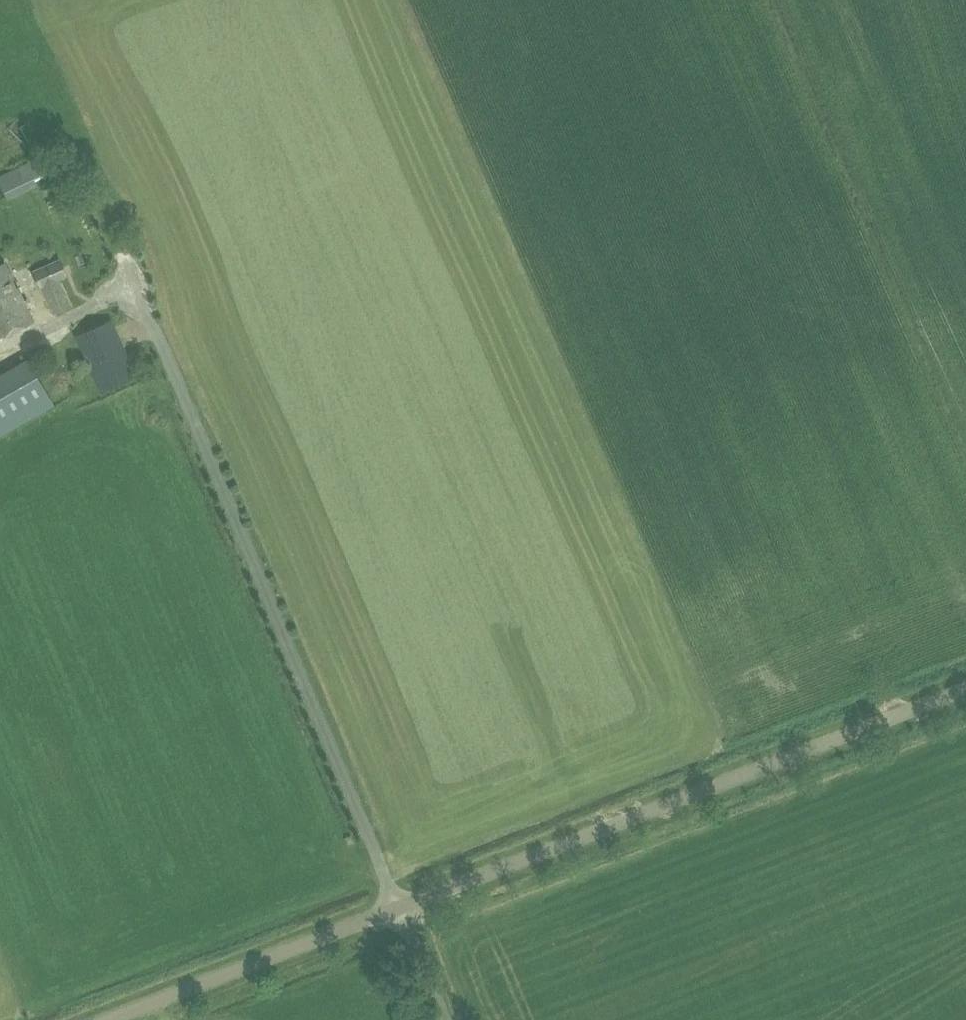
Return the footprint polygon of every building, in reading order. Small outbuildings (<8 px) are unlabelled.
[(34,321),(18,287),(16,288),(4,262),(0,264),(0,337),(34,321)] [(54,314),(71,306),(59,279),(61,278),(55,263),(34,273),(41,287),(42,286),(54,314)] [(133,377),(105,314),(73,329),(101,391),(133,377)] [(29,359),(0,375),(0,437),(55,405),(29,359)]
